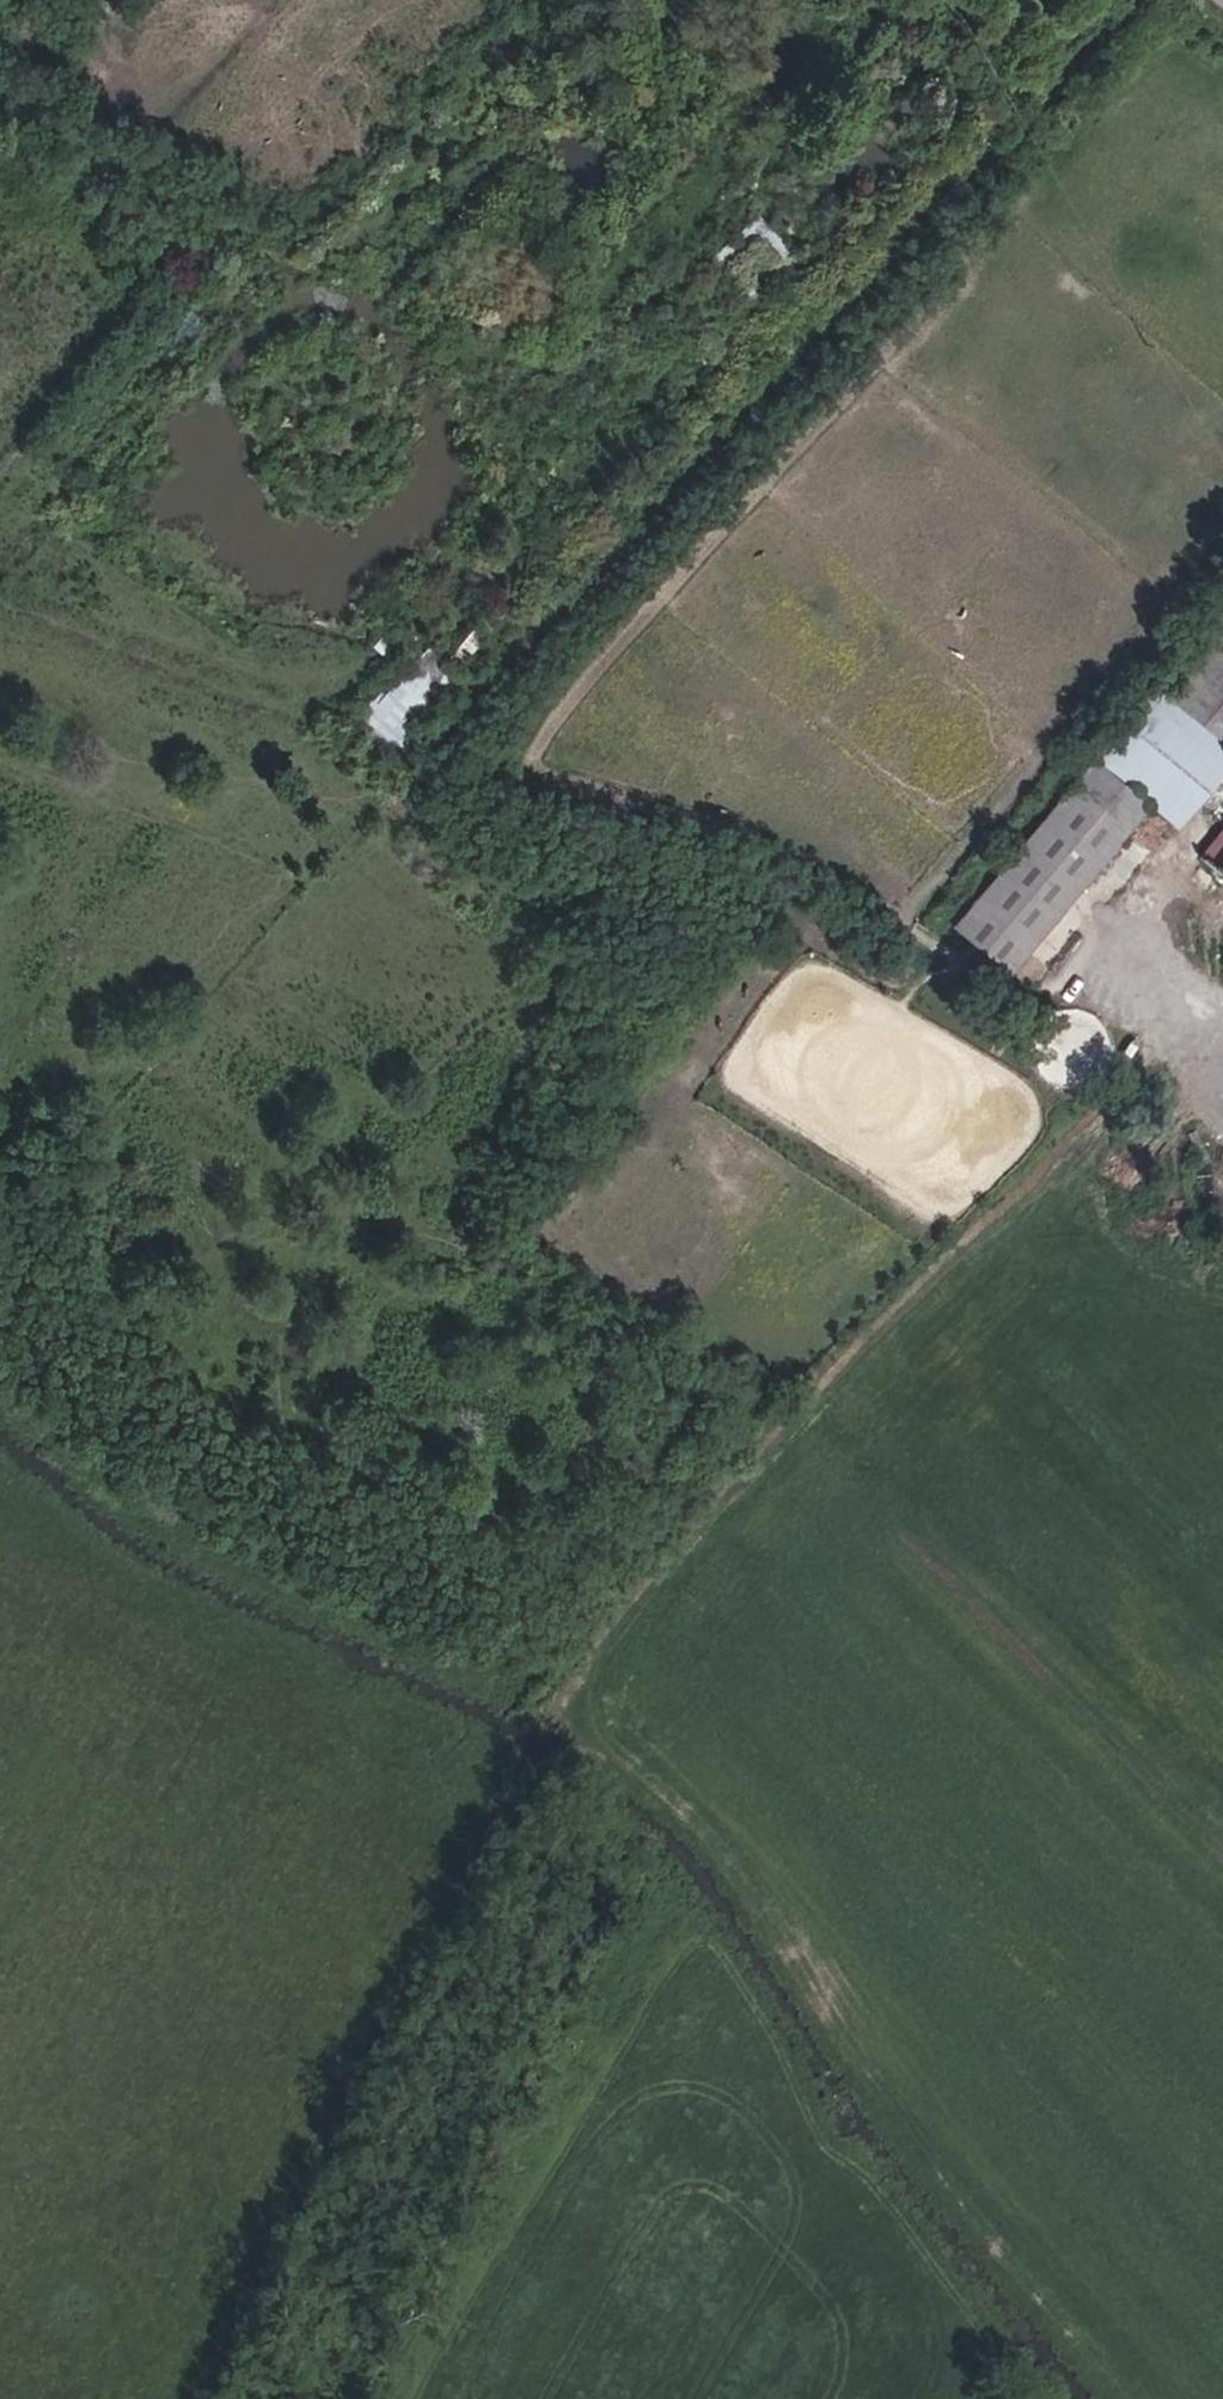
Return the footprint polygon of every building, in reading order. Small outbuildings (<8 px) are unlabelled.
[(407,660),(360,720),(397,749),(444,689),(407,660)] [(1198,689),(1222,711),(1222,660),(1198,689)] [(1198,689),(1181,676),(1122,747),(1174,792),(1204,817),(1194,827),(1222,849),(1222,711),(1198,689)] [(1174,792),(1122,747),(1099,775),(1152,819),(1174,792)] [(1033,960),(1152,819),(1099,775),(980,917),(1033,960)] [(1169,926),(1222,855),(1222,849),(1194,827),(1135,900),(1169,926)] [(1169,926),(1221,967),(1222,964),(1222,855),(1169,926)]
